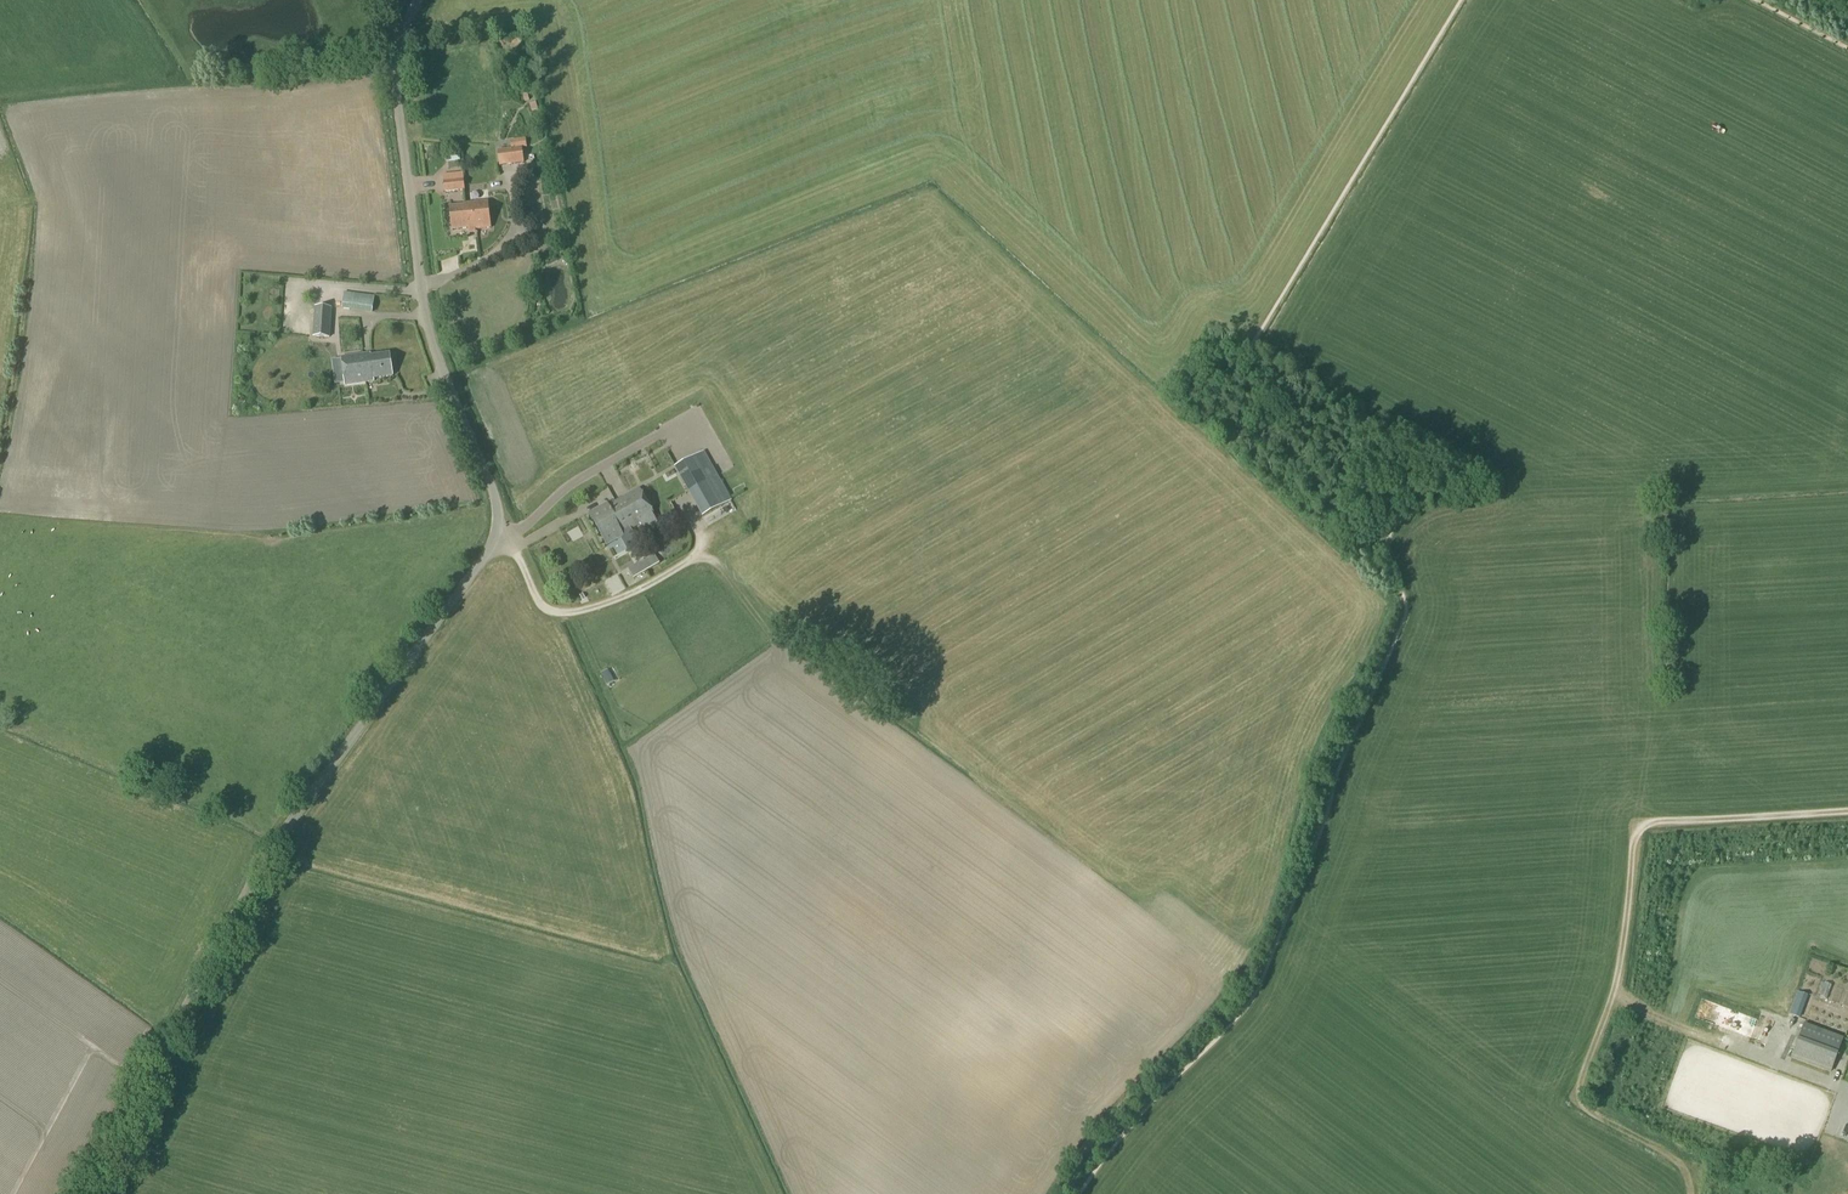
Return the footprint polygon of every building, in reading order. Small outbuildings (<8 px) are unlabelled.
[(537,111),(543,110),(542,101),(535,102),(537,111)] [(499,166),(524,163),(522,147),(527,147),(526,138),(510,140),(511,148),(497,150),(499,166)] [(445,163),(461,162),(460,153),(445,154),(445,163)] [(444,193),(465,191),(463,173),(443,175),(443,181),(444,193)] [(469,230),(491,228),(488,201),(466,204),(466,205),(449,207),(452,230),(468,229),(469,230)] [(460,254),(441,261),(446,276),(466,270),(460,254)] [(376,313),(379,297),(348,293),(346,309),(376,313)] [(328,338),(330,309),(314,308),(312,337),(328,338)] [(340,323),(340,332),(353,332),(353,323),(340,323)] [(364,363),(366,383),(374,382),(374,379),(393,376),(390,353),(371,356),(370,353),(363,354),(363,355),(364,355),(366,363),(364,363)] [(364,355),(363,355),(363,354),(342,357),(345,386),(366,383),(364,363),(366,363),(364,355)] [(710,461),(704,451),(677,467),(682,477),(710,461)] [(608,504),(589,514),(607,545),(623,536),(623,535),(631,530),(656,516),(639,488),(609,506),(608,504)] [(699,509),(703,517),(733,501),(728,493),(699,509)] [(634,579),(660,564),(654,554),(628,569),(634,579)] [(1798,992),(1795,999),(1804,1003),(1807,995),(1798,992)] [(1798,1018),(1801,1012),(1792,1008),(1789,1015),(1798,1018)] [(1830,1073),(1843,1038),(1804,1023),(1791,1059),(1830,1073)] [(1729,1031),(1730,1039),(1748,1039),(1748,1030),(1729,1031)]
